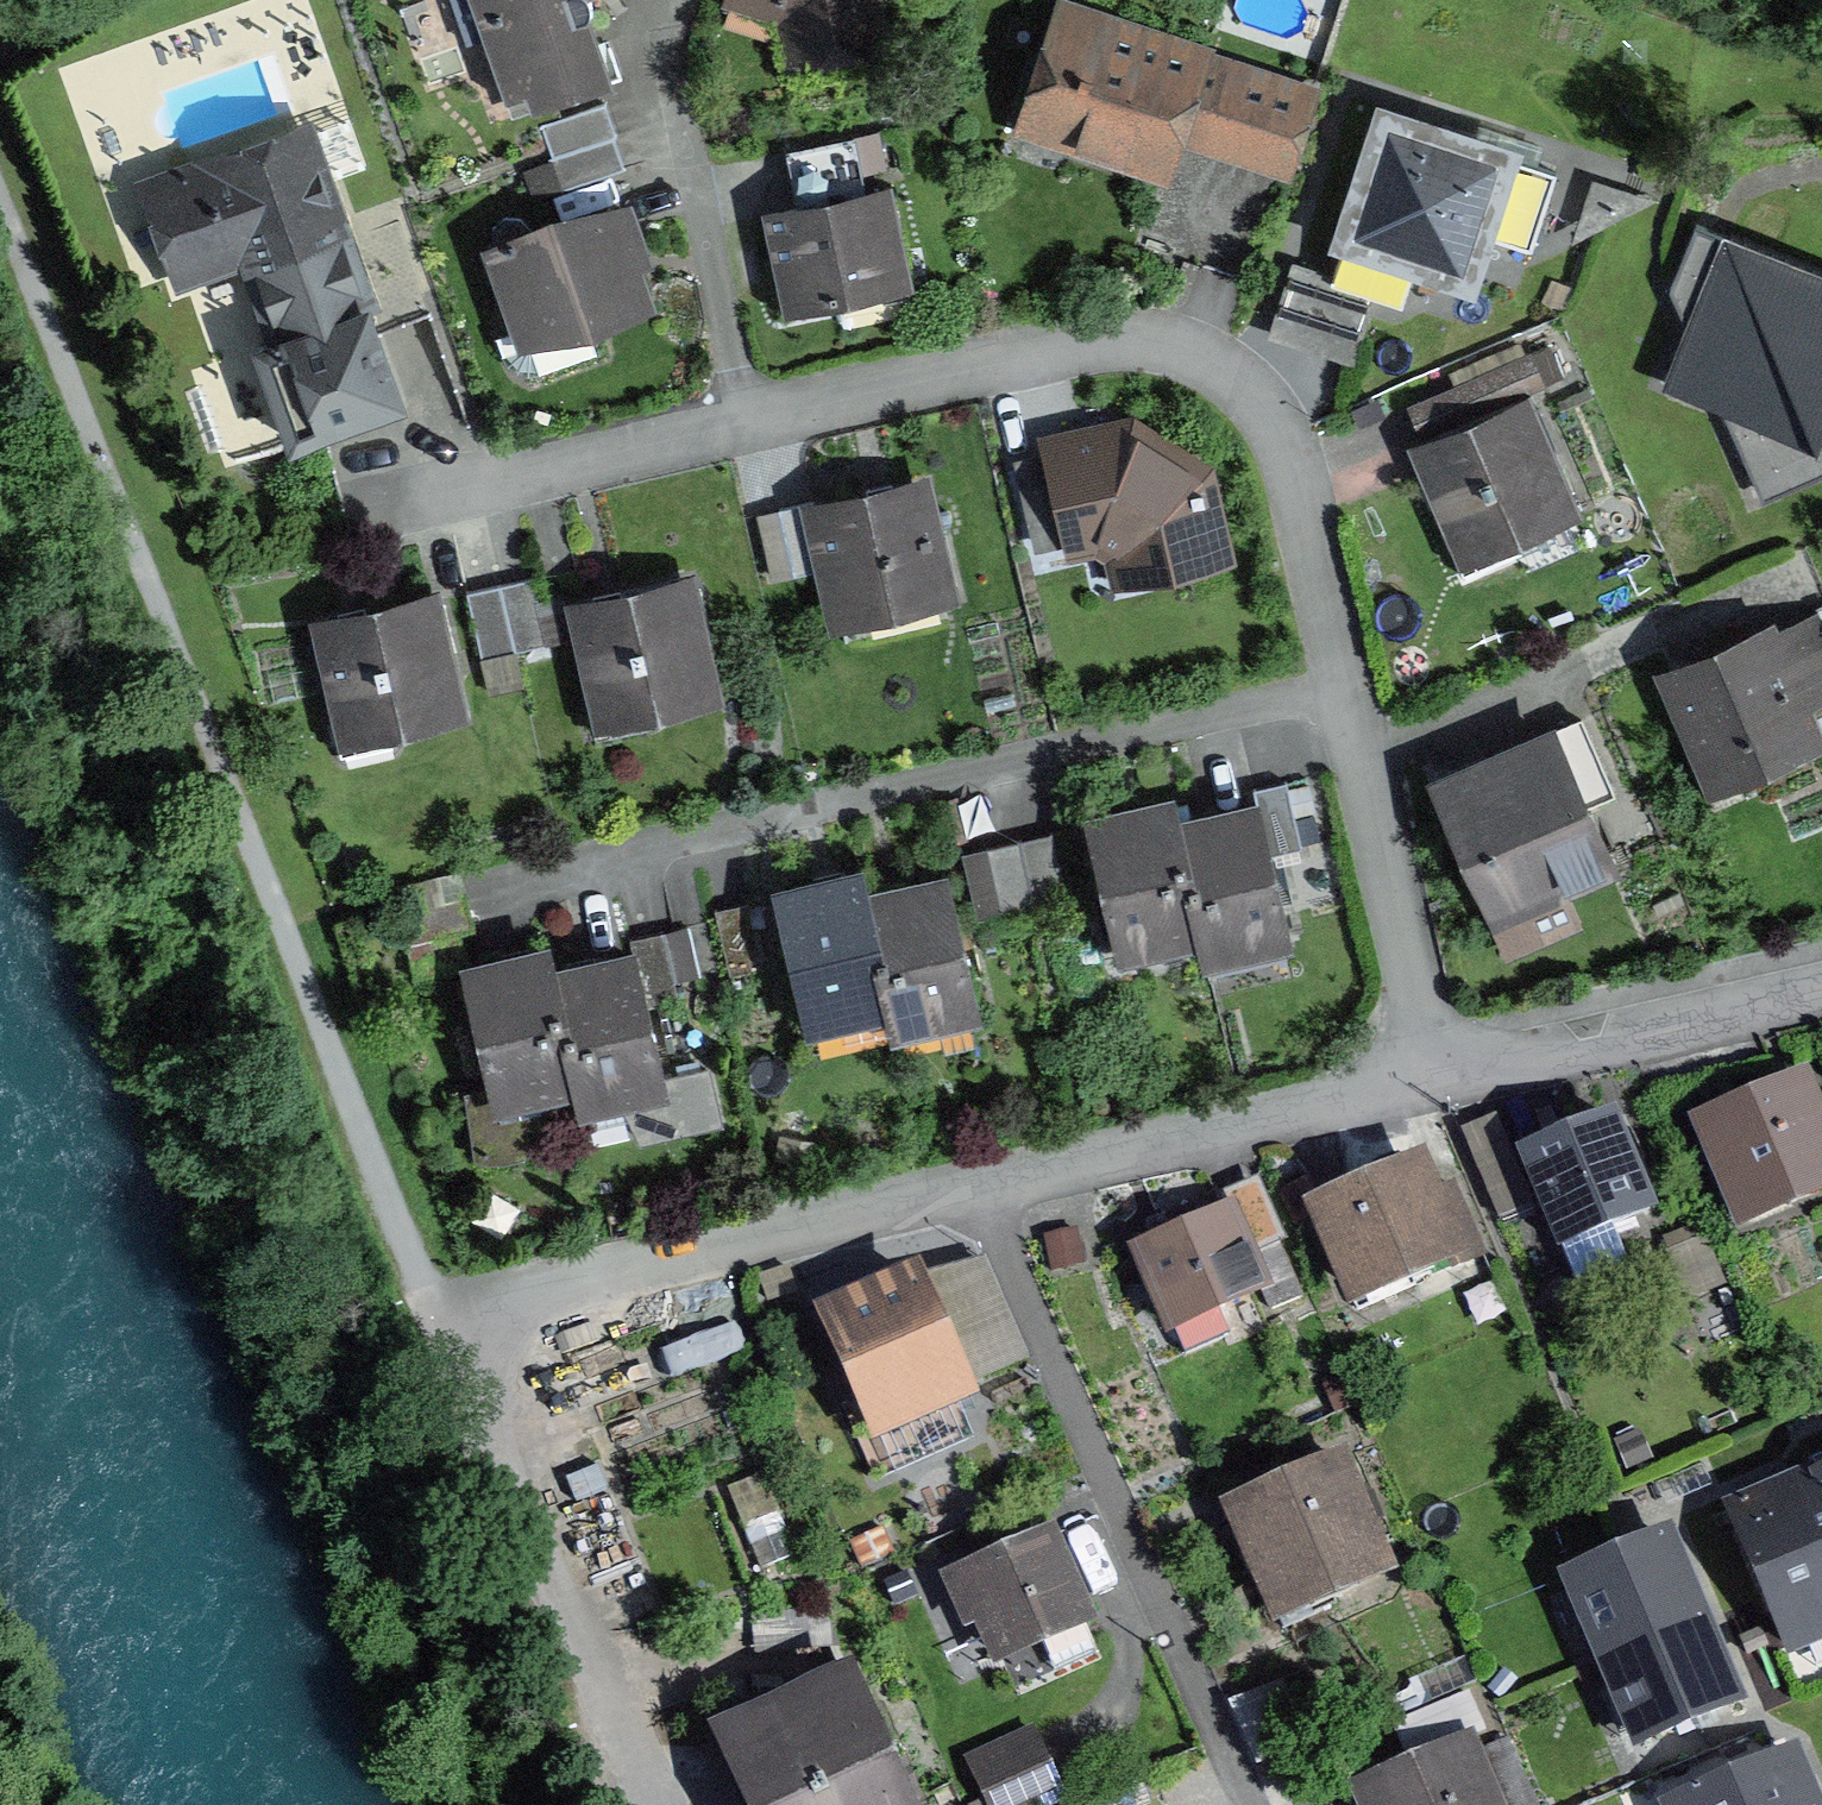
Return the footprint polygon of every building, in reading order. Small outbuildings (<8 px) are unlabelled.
[(504,121),(607,96),(583,0),(473,0),(504,121)] [(894,75),(886,0),(723,0),(721,9),(789,35),(798,87),(894,75)] [(1064,0),(1051,0),(1003,141),(1168,197),(1183,153),(1287,188),(1321,87),(1064,0)] [(1472,299),(1523,155),(1369,101),(1318,245),(1472,299)] [(607,147),(596,109),(538,126),(550,164),(607,147)] [(284,360),(380,326),(305,116),(133,177),(175,295),(252,268),(284,360)] [(621,194),(609,156),(552,173),(563,212),(621,194)] [(851,200),(842,163),(783,177),(792,214),(851,200)] [(786,332),(910,301),(885,201),(761,231),(786,332)] [(510,358),(656,317),(627,215),(482,257),(510,358)] [(1722,242),(1719,250),(1690,239),(1666,299),(1686,331),(1659,397),(1720,421),(1764,502),(1821,478),(1821,281),(1722,242)] [(1532,397),(1398,454),(1449,573),(1583,516),(1532,397)] [(1124,433),(1024,460),(1051,569),(1123,550),(1136,605),(1229,583),(1206,479),(1124,433)] [(925,486),(797,518),(828,641),(956,608),(925,486)] [(533,570),(468,589),(487,654),(552,634),(533,570)] [(691,583),(561,614),(592,744),(722,713),(691,583)] [(465,731),(439,600),(310,626),(336,757),(465,731)] [(1652,672),(1699,805),(1821,762),(1821,717),(1817,703),(1821,701),(1821,616),(1821,613),(1652,672)] [(1555,730),(1426,783),(1488,932),(1616,879),(1555,730)] [(1290,788),(1258,795),(1273,861),(1305,854),(1290,788)] [(1170,815),(1201,948),(1206,971),(1294,951),(1273,861),(1258,795),(1170,815)] [(1115,967),(1201,948),(1170,815),(1168,802),(1082,822),(1115,967)] [(1055,847),(1022,855),(1039,917),(1071,909),(1055,847)] [(1022,855),(987,865),(1004,926),(1039,917),(1022,855)] [(893,1014),(866,896),(859,867),(769,888),(802,1034),(893,1014)] [(948,877),(866,896),(893,1014),(903,1052),(984,1033),(948,877)] [(698,925),(663,935),(679,996),(714,987),(698,925)] [(571,1095),(544,976),(539,954),(462,972),(495,1113),(571,1095)] [(630,957),(544,976),(571,1095),(579,1130),(665,1111),(630,957)] [(1689,1129),(1734,1244),(1821,1210),(1821,1101),(1814,1081),(1689,1129)] [(1641,1221),(1604,1122),(1510,1157),(1547,1256),(1641,1221)] [(1423,1159),(1301,1210),(1343,1312),(1466,1261),(1423,1159)] [(1225,1212),(1126,1260),(1166,1343),(1265,1295),(1225,1212)] [(914,1272),(807,1314),(863,1455),(970,1413),(914,1272)] [(1338,1465),(1213,1514),(1262,1637),(1386,1588),(1338,1465)] [(1724,1510),(1786,1660),(1821,1645),(1821,1469),(1724,1510)] [(991,1669),(1092,1627),(1052,1532),(951,1574),(991,1669)] [(1559,1584),(1595,1672),(1701,1627),(1665,1540),(1559,1584)] [(1701,1627),(1595,1672),(1631,1760),(1738,1716),(1701,1627)] [(699,1735),(730,1804),(900,1804),(841,1672),(699,1735)] [(1419,1758),(1488,1725),(1473,1694),(1404,1727),(1419,1758)] [(973,1741),(1001,1804),(1003,1804),(1067,1777),(1038,1712),(973,1741)] [(1348,1787),(1355,1804),(1500,1804),(1474,1739),(1348,1787)] [(1794,1750),(1662,1804),(1816,1804),(1794,1750)]
